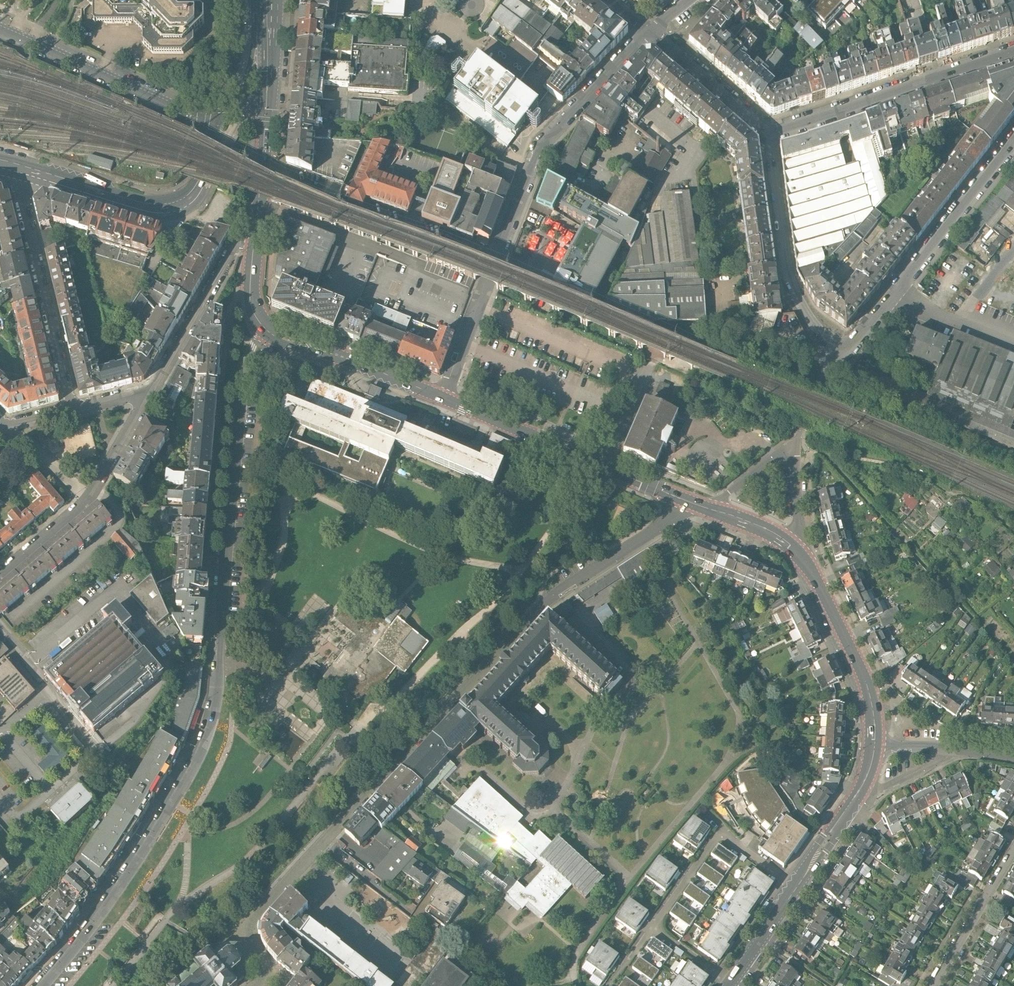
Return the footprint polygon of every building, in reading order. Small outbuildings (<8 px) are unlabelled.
[(88,2),(93,6),(93,20),(96,24),(133,23),(143,34),(144,46),(154,55),(185,54),(195,43),(194,35),(205,25),(203,14),(195,4),(173,3),(170,0),(88,0),(88,2)] [(301,12),(335,16),(337,0),(302,0),(301,12)] [(372,19),(403,22),(405,0),(373,0),(372,19)] [(512,0),(504,0),(501,6),(490,22),(513,39),(531,53),(540,43),(550,29),(512,0)] [(551,8),(557,0),(541,0),(551,8)] [(551,8),(548,12),(558,19),(573,0),(557,0),(551,8)] [(558,19),(550,28),(563,38),(574,23),(589,4),(583,0),(573,0),(558,19)] [(725,6),(740,21),(743,24),(753,14),(775,34),(782,26),(777,22),(754,0),(731,0),(726,5),(725,6)] [(777,22),(783,15),(767,1),(761,0),(754,0),(777,22)] [(796,10),(802,3),(799,0),(785,0),(796,10)] [(831,0),(818,0),(816,3),(834,20),(843,11),(831,0)] [(850,0),(831,0),(843,11),(851,2),(850,0)] [(903,14),(913,11),(922,8),(920,0),(898,0),(903,14)] [(922,8),(926,19),(933,17),(932,16),(937,14),(936,11),(932,0),(920,0),(922,8)] [(936,11),(942,9),(943,13),(949,11),(948,8),(945,0),(932,0),(936,11)] [(948,8),(954,6),(960,4),(959,0),(945,0),(948,8)] [(986,20),(992,41),(1009,36),(1012,35),(1001,0),(990,0),(996,17),(986,20)] [(1011,0),(1001,0),(1012,35),(1013,34),(1013,11),(1011,12),(1010,10),(1012,9),(1012,6),(1011,0)] [(969,2),(960,4),(973,47),(977,46),(992,41),(986,20),(976,23),(969,2)] [(825,29),(834,20),(816,3),(807,12),(825,29)] [(600,13),(589,4),(574,23),(592,38),(594,35),(607,18),(600,13)] [(960,4),(954,6),(961,28),(955,30),(961,51),(971,48),(973,47),(960,4)] [(714,18),(713,20),(726,32),(733,26),(735,27),(740,21),(725,6),(714,18)] [(937,14),(941,28),(950,55),(961,51),(955,30),(949,32),(943,13),(942,9),(936,11),(937,14)] [(903,14),(907,27),(917,23),(913,11),(903,14)] [(335,16),(301,12),(300,17),(299,28),(327,31),(340,32),(341,21),(344,22),(345,16),(335,16)] [(798,28),(783,15),(777,22),(782,26),(792,35),(795,32),(798,28)] [(616,26),(607,18),(594,35),(612,50),(617,45),(627,35),(616,26)] [(710,23),(689,45),(703,56),(705,58),(716,44),(712,41),(716,36),(720,39),(726,32),(713,20),(710,23)] [(907,27),(919,64),(921,64),(938,58),(932,39),(922,43),(921,39),(922,39),(917,23),(907,27)] [(814,50),(822,44),(801,24),(795,32),(814,50)] [(905,48),(900,50),(905,69),(915,65),(919,64),(907,27),(899,29),(905,48)] [(298,44),(322,46),(323,46),(323,37),(326,37),(327,31),(299,28),(298,44)] [(550,28),(550,29),(540,43),(544,47),(552,52),(563,38),(550,28)] [(930,32),(932,39),(938,58),(946,55),(950,55),(941,28),(930,32)] [(880,35),(892,73),(894,72),(905,69),(900,50),(894,52),(888,33),(880,35)] [(871,53),(873,58),(879,77),(889,74),(892,73),(880,35),(880,34),(873,37),(877,51),(871,53)] [(605,57),(612,50),(594,35),(592,38),(590,41),(592,44),(579,58),(593,69),(605,57)] [(379,41),(332,36),(331,37),(331,38),(326,37),(323,37),(323,46),(322,46),(321,51),(330,52),(330,53),(331,54),(351,56),(350,68),(329,66),(328,66),(328,67),(319,66),(319,72),(318,85),(324,85),(349,88),(348,91),(407,97),(409,80),(406,80),(408,46),(379,43),(379,41)] [(728,48),(714,65),(725,74),(751,42),(745,37),(736,48),(732,51),(728,48)] [(437,38),(431,39),(425,47),(425,54),(433,60),(441,59),(446,51),(446,45),(437,38)] [(531,53),(513,39),(505,49),(492,39),(477,58),(507,82),(515,88),(538,58),(531,53)] [(728,48),(729,47),(725,43),(724,44),(719,41),(716,44),(705,58),(714,65),(728,48)] [(751,42),(725,74),(736,83),(749,67),(749,66),(745,62),(746,58),(756,46),(751,42)] [(321,51),(322,46),(298,44),(297,47),(297,57),(320,59),(321,51)] [(862,46),(855,48),(865,81),(868,80),(879,77),(873,58),(867,60),(862,46)] [(562,67),(564,68),(567,64),(561,59),(552,52),(544,47),(540,52),(550,60),(560,68),(562,67)] [(852,65),(846,67),(852,85),(862,82),(865,81),(855,48),(848,50),(852,65)] [(587,76),(593,69),(579,58),(577,56),(573,62),(564,54),(561,59),(567,64),(585,78),(587,76)] [(633,66),(621,79),(633,88),(638,83),(639,84),(645,76),(648,77),(649,78),(662,62),(652,55),(648,55),(643,55),(633,66)] [(764,71),(747,92),(760,101),(772,87),(774,84),(766,78),(768,75),(771,75),(783,61),(776,55),(764,71)] [(836,56),(829,58),(839,89),(840,89),(852,85),(846,67),(840,69),(836,56)] [(319,66),(320,59),(297,57),(295,69),(319,72),(319,66)] [(454,88),(445,100),(507,146),(516,135),(538,106),(515,88),(507,82),(477,58),(462,77),(454,88)] [(819,75),(820,75),(825,94),(828,93),(836,90),(839,89),(829,58),(822,61),(825,73),(819,75)] [(650,101),(659,90),(673,71),(671,70),(664,64),(662,62),(649,78),(655,83),(644,97),(650,101)] [(583,80),(585,78),(567,64),(564,68),(559,75),(575,88),(583,80)] [(749,67),(736,83),(747,92),(764,71),(757,65),(754,68),(754,71),(752,70),(749,67)] [(948,86),(955,107),(989,97),(990,101),(994,104),(973,130),(990,144),(1012,117),(1013,114),(1013,66),(976,78),(948,86)] [(318,85),(319,72),(295,69),(295,74),(293,92),(293,96),(317,98),(322,99),(323,94),(324,85),(318,85)] [(774,84),(778,88),(792,84),(789,75),(787,69),(774,84)] [(789,75),(792,84),(798,102),(810,99),(812,98),(805,75),(799,77),(797,69),(789,75)] [(682,78),(673,71),(659,90),(691,115),(706,97),(698,90),(682,78)] [(812,73),(805,75),(812,98),(815,97),(823,95),(825,94),(820,75),(813,77),(812,73)] [(567,97),(575,88),(559,75),(550,86),(547,83),(544,87),(549,91),(562,101),(567,97)] [(614,86),(611,89),(626,100),(630,97),(636,90),(633,88),(621,79),(619,81),(614,86)] [(776,89),(775,90),(772,87),(760,101),(772,111),(782,107),(798,102),(792,84),(778,88),(776,89)] [(930,92),(920,95),(927,116),(933,114),(937,127),(945,125),(942,117),(949,115),(948,110),(955,107),(948,86),(930,92)] [(609,90),(601,99),(618,112),(622,106),(637,118),(641,112),(626,100),(611,89),(609,90)] [(908,99),(916,125),(922,123),(922,122),(928,120),(927,116),(920,95),(917,97),(908,99)] [(317,98),(293,96),(292,102),(291,116),(320,119),(321,113),(315,113),(317,98)] [(642,96),(637,103),(630,97),(626,100),(641,112),(650,101),(644,97),(642,96)] [(733,118),(706,97),(691,115),(718,137),(733,118)] [(550,177),(566,186),(574,170),(583,174),(592,158),(591,157),(594,152),(588,149),(587,152),(584,151),(596,128),(609,135),(621,114),(618,112),(601,99),(590,111),(580,121),(551,176),(550,177)] [(896,103),(893,104),(900,128),(907,126),(908,127),(916,125),(908,99),(896,103)] [(377,105),(348,102),(346,121),(359,123),(360,114),(376,115),(377,105)] [(890,105),(879,108),(888,135),(896,132),(896,131),(901,129),(900,128),(893,104),(890,105)] [(874,110),(865,113),(872,133),(878,131),(884,150),(892,148),(888,135),(879,108),(874,110)] [(876,205),(890,190),(872,133),(865,113),(842,120),(780,139),(790,208),(798,265),(805,279),(818,265),(832,250),(876,205)] [(320,119),(291,116),(290,126),(289,136),(315,138),(330,140),(331,134),(314,132),(314,128),(319,129),(319,130),(323,130),(323,126),(320,126),(320,119)] [(733,118),(718,137),(725,143),(735,151),(758,138),(752,133),(744,126),(741,124),(733,118)] [(899,223),(916,237),(953,190),(990,144),(973,130),(964,141),(954,154),(956,156),(950,164),(938,178),(930,188),(920,201),(917,199),(907,212),(899,223)] [(315,138),(289,136),(289,140),(286,164),(312,173),(315,138)] [(649,149),(665,158),(670,150),(652,136),(646,147),(649,149)] [(315,138),(312,173),(344,184),(362,143),(330,140),(315,138)] [(758,138),(735,151),(737,159),(736,159),(737,171),(738,171),(739,180),(763,177),(760,157),(758,138)] [(389,146),(362,143),(344,184),(339,196),(363,205),(366,198),(375,202),(408,214),(412,203),(414,200),(418,190),(377,174),(389,146)] [(649,149),(637,170),(654,179),(655,175),(665,158),(649,149)] [(113,165),(90,158),(87,166),(111,174),(113,165)] [(496,169),(495,169),(470,159),(465,171),(474,174),(491,181),(496,169)] [(499,161),(495,169),(496,169),(491,181),(509,188),(517,168),(499,161)] [(459,169),(443,163),(427,205),(414,200),(412,203),(426,208),(422,219),(450,230),(474,174),(465,171),(459,169)] [(615,171),(598,203),(640,225),(642,221),(652,188),(627,174),(630,169),(622,164),(617,172),(615,171)] [(503,204),(509,188),(491,181),(474,174),(450,230),(454,231),(471,238),(473,233),(479,221),(471,218),(479,200),(479,199),(481,192),(490,195),(488,198),(503,204)] [(562,214),(565,208),(587,220),(622,238),(632,244),(640,225),(598,203),(594,201),(573,189),(566,186),(550,177),(546,185),(546,186),(542,193),(538,201),(547,205),(562,214)] [(763,177),(739,180),(741,190),(740,190),(741,200),(742,199),(743,209),(767,206),(765,189),(763,177)] [(1013,177),(934,268),(937,272),(957,247),(969,257),(976,247),(970,242),(1004,204),(1013,212),(1013,177)] [(573,189),(594,201),(599,190),(578,179),(573,189)] [(18,226),(11,196),(7,197),(4,197),(2,186),(0,186),(0,230),(18,226)] [(662,191),(658,201),(660,210),(662,212),(647,214),(649,224),(640,225),(632,244),(619,273),(663,271),(663,278),(700,276),(689,188),(662,191)] [(40,197),(35,201),(41,226),(51,224),(50,220),(57,221),(67,224),(74,202),(45,193),(40,197)] [(489,239),(503,204),(488,198),(479,221),(473,233),(477,235),(489,239)] [(85,205),(74,202),(67,224),(89,231),(96,209),(85,205)] [(876,205),(832,250),(841,258),(862,235),(863,236),(877,218),(876,217),(882,210),(876,205)] [(767,206),(743,209),(744,217),(745,226),(746,226),(747,238),(771,234),(769,220),(767,206)] [(113,214),(96,209),(89,231),(87,237),(148,257),(165,229),(147,224),(113,214)] [(292,283),(309,290),(314,292),(316,287),(320,276),(324,267),(330,253),(336,238),(285,218),(280,228),(275,276),(291,283),(292,283)] [(64,250),(57,221),(50,220),(51,224),(41,226),(45,244),(54,242),(56,252),(64,250)] [(568,252),(553,281),(591,297),(622,238),(587,220),(584,226),(582,224),(581,227),(568,252)] [(896,221),(876,246),(896,262),(905,250),(916,237),(899,223),(896,221)] [(18,226),(0,230),(0,232),(7,263),(26,259),(20,235),(18,226)] [(209,228),(200,243),(218,252),(220,249),(230,231),(209,228)] [(994,255),(1007,236),(999,231),(987,250),(994,255)] [(771,234),(747,238),(749,247),(748,247),(749,257),(750,257),(751,265),(775,264),(773,249),(771,234)] [(192,257),(210,267),(215,259),(218,252),(200,243),(192,257)] [(857,273),(876,287),(886,274),(896,262),(876,246),(856,271),(857,273)] [(53,270),(56,288),(72,284),(64,250),(56,252),(49,254),(53,270)] [(186,269),(183,273),(201,283),(205,275),(210,267),(192,257),(190,260),(186,258),(181,266),(186,269)] [(2,264),(5,279),(0,281),(0,282),(2,290),(12,288),(31,282),(27,262),(26,259),(7,263),(2,264)] [(752,290),(778,287),(777,274),(775,264),(751,265),(748,265),(752,290)] [(861,306),(876,287),(857,273),(843,291),(830,280),(833,277),(818,265),(805,279),(816,300),(847,323),(861,306)] [(173,282),(170,287),(192,299),(193,298),(201,283),(183,273),(179,271),(177,276),(179,277),(176,284),(173,282)] [(619,273),(607,303),(653,322),(657,318),(666,317),(666,318),(706,316),(704,276),(700,276),(663,278),(663,271),(619,273)] [(162,314),(168,317),(178,323),(185,312),(192,299),(170,287),(154,278),(149,286),(163,293),(164,291),(167,292),(158,306),(164,310),(162,314)] [(273,306),(335,332),(345,309),(315,296),(316,295),(308,291),(309,290),(292,283),(291,283),(291,285),(283,281),(278,292),(273,306)] [(12,288),(17,309),(37,305),(32,285),(31,282),(12,288)] [(81,319),(72,284),(56,288),(60,306),(64,323),(81,319)] [(778,287),(752,290),(755,314),(778,311),(779,311),(781,311),(780,298),(778,287)] [(731,317),(755,314),(752,290),(740,292),(740,296),(728,298),(731,317)] [(39,408),(60,403),(54,378),(48,354),(43,329),(37,305),(17,309),(23,336),(21,337),(21,342),(24,341),(30,366),(27,367),(29,372),(32,371),(35,384),(30,386),(32,393),(36,392),(39,408)] [(371,315),(368,323),(371,324),(373,322),(375,323),(378,317),(395,324),(393,327),(405,332),(410,319),(375,305),(371,315)] [(354,307),(353,312),(349,310),(345,309),(335,332),(339,333),(352,339),(360,342),(368,323),(371,315),(365,312),(364,314),(360,312),(361,310),(354,307)] [(210,333),(223,334),(224,319),(225,314),(212,308),(211,311),(201,327),(210,333)] [(794,309),(781,311),(779,311),(796,338),(799,335),(805,342),(809,339),(794,309)] [(770,335),(778,311),(755,314),(748,335),(768,345),(772,336),(770,335)] [(140,316),(137,322),(150,331),(149,335),(165,345),(172,334),(178,323),(168,317),(166,320),(160,317),(158,321),(161,324),(160,328),(151,323),(140,316)] [(89,354),(81,319),(64,323),(68,339),(72,358),(89,354)] [(145,338),(145,348),(159,356),(165,346),(165,345),(149,335),(150,331),(137,322),(130,328),(134,332),(138,329),(145,338)] [(371,324),(368,323),(360,342),(372,347),(440,375),(448,355),(434,349),(414,341),(413,341),(407,339),(371,324)] [(947,326),(944,325),(942,330),(949,333),(952,325),(949,323),(947,326)] [(869,370),(863,385),(1013,447),(1013,429),(1011,428),(1013,420),(1013,353),(953,328),(949,339),(916,325),(905,352),(938,366),(927,394),(869,370)] [(195,338),(193,341),(202,346),(206,349),(221,350),(223,334),(210,333),(201,327),(195,338)] [(434,349),(448,355),(453,341),(454,338),(441,332),(440,335),(434,349)] [(792,345),(772,336),(768,345),(788,353),(792,345)] [(185,356),(193,361),(195,362),(202,346),(193,341),(186,353),(185,356)] [(131,357),(125,360),(128,366),(132,383),(136,382),(145,380),(153,367),(138,358),(133,349),(131,345),(127,350),(131,357)] [(145,348),(133,349),(138,358),(153,367),(154,364),(159,356),(145,348)] [(221,350),(206,349),(203,364),(199,364),(198,370),(198,380),(202,380),(219,381),(220,363),(221,350)] [(89,354),(72,358),(77,377),(81,396),(105,390),(101,372),(96,353),(89,354)] [(178,368),(187,373),(193,361),(185,356),(178,368)] [(128,366),(101,372),(105,390),(117,387),(132,383),(128,366)] [(160,398),(173,406),(191,376),(187,373),(178,368),(171,380),(160,398)] [(11,414),(26,411),(39,408),(36,392),(32,393),(30,386),(14,390),(0,378),(0,405),(11,414)] [(219,381),(202,380),(198,398),(217,399),(218,388),(219,381)] [(283,453),(376,492),(396,445),(494,486),(503,464),(503,463),(512,442),(492,434),(481,461),(403,429),(407,419),(376,406),(370,404),(365,401),(314,380),(303,406),(286,399),(279,415),(295,422),(306,427),(345,443),(338,458),(299,442),(289,438),(283,453)] [(371,386),(365,401),(376,406),(382,391),(371,386)] [(215,428),(217,399),(198,398),(197,398),(191,475),(211,478),(212,468),(215,428)] [(624,452),(655,465),(663,446),(666,448),(667,446),(672,434),(669,432),(677,414),(646,400),(635,425),(624,452)] [(140,436),(132,451),(150,461),(154,455),(156,456),(165,441),(163,439),(167,433),(148,422),(140,436)] [(295,422),(289,438),(299,442),(306,427),(295,422)] [(123,465),(115,479),(132,490),(138,490),(138,482),(150,461),(132,451),(123,465)] [(10,466),(0,457),(0,477),(10,466)] [(37,467),(34,470),(42,479),(46,476),(37,467)] [(34,470),(24,478),(42,500),(22,517),(17,511),(9,517),(14,524),(0,535),(0,551),(16,537),(42,515),(50,509),(54,514),(64,505),(48,486),(42,479),(34,470)] [(191,475),(167,470),(166,482),(185,484),(184,494),(209,496),(210,488),(211,478),(191,475)] [(556,486),(556,487),(565,483),(566,482),(561,474),(561,473),(552,478),(551,478),(554,483),(556,486)] [(832,488),(816,493),(819,504),(835,500),(832,488)] [(209,496),(184,494),(169,492),(169,501),(184,502),(184,507),(207,509),(208,503),(209,496)] [(910,495),(899,508),(908,515),(919,503),(910,495)] [(838,510),(835,500),(819,504),(821,514),(838,510)] [(939,515),(933,503),(926,507),(932,518),(939,515)] [(87,517),(72,529),(85,545),(114,521),(101,506),(87,517)] [(207,509),(184,507),(183,514),(183,517),(182,524),(207,527),(207,518),(207,509)] [(840,520),(838,510),(821,514),(824,525),(840,520)] [(178,524),(182,524),(183,517),(169,516),(169,523),(178,524)] [(932,524),(939,531),(947,522),(940,516),(932,524)] [(843,531),(840,520),(824,525),(827,535),(843,531)] [(207,527),(182,524),(178,524),(176,540),(180,541),(205,543),(206,536),(207,527)] [(950,541),(957,536),(947,524),(940,530),(950,541)] [(58,541),(44,552),(57,568),(85,545),(72,529),(58,541)] [(846,542),(843,531),(827,535),(830,546),(846,542)] [(135,543),(122,533),(113,540),(118,547),(117,548),(122,555),(124,557),(126,556),(131,563),(142,554),(138,546),(135,543)] [(964,537),(958,544),(968,552),(974,545),(964,537)] [(691,562),(702,567),(705,559),(711,543),(701,539),(691,562)] [(205,543),(180,541),(177,576),(202,579),(203,559),(205,543)] [(845,557),(845,555),(849,554),(846,542),(830,546),(833,560),(845,557)] [(722,548),(711,543),(705,559),(702,567),(712,571),(714,567),(722,548)] [(722,548),(714,567),(718,569),(720,565),(725,567),(732,552),(722,548)] [(29,564),(15,576),(28,591),(57,568),(44,552),(29,564)] [(725,567),(735,571),(741,556),(732,552),(725,567)] [(856,554),(846,559),(848,565),(859,559),(856,554)] [(640,555),(618,569),(627,584),(649,570),(640,555)] [(746,575),(752,560),(741,556),(735,571),(746,575)] [(752,560),(746,575),(756,579),(762,564),(752,560)] [(985,567),(992,578),(1000,573),(992,562),(985,567)] [(772,568),(762,564),(756,579),(753,586),(763,590),(766,583),(772,568)] [(783,572),(772,568),(766,583),(776,587),(783,572)] [(743,582),(746,575),(735,571),(732,577),(743,582)] [(854,572),(839,580),(844,590),(859,582),(854,572)] [(0,588),(0,614),(28,591),(15,576),(1,587),(0,588)] [(208,591),(209,579),(202,579),(177,576),(177,597),(207,600),(208,591)] [(153,580),(131,599),(158,631),(170,620),(153,580)] [(864,592),(859,582),(844,590),(849,600),(864,592)] [(869,602),(864,592),(849,600),(854,610),(869,602)] [(207,600),(177,597),(177,607),(184,608),(183,611),(187,612),(186,620),(173,619),(186,643),(204,644),(205,637),(206,624),(206,614),(207,600)] [(352,597),(335,620),(356,635),(351,642),(323,679),(344,694),(347,690),(357,698),(364,689),(373,696),(396,665),(405,672),(428,641),(402,622),(411,609),(401,602),(386,622),(352,597)] [(783,597),(770,605),(773,610),(786,603),(783,597)] [(776,624),(791,616),(806,609),(801,599),(787,606),(771,614),(776,624)] [(875,599),(869,602),(854,610),(859,620),(874,613),(875,616),(877,614),(882,612),(875,599)] [(606,602),(594,611),(604,625),(616,617),(606,602)] [(896,605),(882,612),(877,614),(880,620),(891,615),(899,611),(896,605)] [(156,651),(119,609),(106,620),(110,625),(48,680),(98,736),(165,677),(149,658),(156,651)] [(796,627),(812,619),(806,609),(791,616),(796,627)] [(432,740),(450,756),(452,755),(457,755),(459,752),(460,748),(480,725),(518,762),(513,766),(525,776),(538,776),(550,762),(550,747),(540,738),(536,742),(498,706),(521,682),(527,682),(530,678),(529,673),(551,650),(606,698),(622,678),(550,614),(505,664),(447,725),(432,740)] [(895,621),(891,615),(880,620),(883,627),(895,621)] [(731,624),(739,642),(746,639),(743,632),(748,629),(743,618),(731,624)] [(801,637),(817,629),(812,619),(796,627),(801,637)] [(887,628),(880,632),(885,643),(893,639),(887,628)] [(180,637),(173,629),(163,637),(170,645),(180,637)] [(795,646),(799,654),(808,649),(817,644),(816,642),(822,639),(817,629),(801,637),(804,641),(795,646)] [(880,632),(866,639),(872,650),(885,643),(880,632)] [(893,639),(885,643),(891,653),(891,654),(899,650),(898,648),(893,639)] [(891,653),(885,643),(872,650),(877,660),(880,658),(891,653)] [(893,657),(886,660),(890,668),(905,655),(901,647),(898,648),(899,650),(891,654),(893,657)] [(791,658),(795,664),(805,658),(811,655),(808,649),(799,654),(791,658)] [(891,653),(880,658),(882,662),(886,660),(893,657),(891,654),(891,653)] [(816,677),(838,665),(833,654),(818,662),(821,668),(813,672),(816,677)] [(795,664),(798,670),(809,665),(805,658),(795,664)] [(36,697),(6,660),(0,666),(0,694),(8,704),(16,715),(36,697)] [(201,699),(204,666),(188,661),(183,697),(180,696),(172,715),(177,718),(172,734),(185,742),(191,726),(197,712),(201,699)] [(816,677),(821,687),(833,681),(844,676),(838,665),(816,677)] [(901,679),(910,685),(920,671),(911,665),(901,679)] [(760,669),(758,666),(754,668),(760,680),(767,676),(763,668),(760,669)] [(928,678),(920,671),(910,685),(919,691),(928,678)] [(919,691),(928,697),(937,684),(928,678),(919,691)] [(821,687),(824,694),(836,691),(833,681),(821,687)] [(946,690),(937,684),(928,697),(937,704),(946,690)] [(937,704),(946,710),(955,697),(946,690),(937,704)] [(964,703),(955,697),(946,710),(955,716),(964,703)] [(828,716),(845,717),(846,705),(840,704),(822,703),(821,715),(828,716)] [(16,715),(8,704),(0,711),(0,729),(16,715)] [(980,724),(992,724),(993,709),(982,708),(980,724)] [(992,724),(1003,725),(1004,710),(993,709),(992,724)] [(1013,726),(1013,723),(1013,710),(1004,710),(1003,725),(1013,726)] [(827,727),(844,728),(845,717),(828,716),(827,727)] [(827,727),(827,736),(843,738),(844,728),(827,727)] [(175,761),(185,742),(172,734),(164,729),(147,759),(169,773),(175,761)] [(42,732),(35,739),(52,760),(61,754),(42,732)] [(842,749),(843,738),(827,736),(826,748),(842,749)] [(450,756),(432,740),(418,756),(403,770),(423,786),(431,793),(455,766),(448,759),(450,756)] [(826,748),(825,759),(842,760),(842,749),(826,748)] [(67,761),(61,754),(52,760),(40,771),(48,779),(67,761)] [(265,758),(258,766),(262,769),(272,757),(268,754),(265,758)] [(158,792),(169,773),(147,759),(133,785),(154,798),(158,792)] [(825,759),(824,770),(841,771),(842,760),(825,759)] [(780,785),(793,802),(796,793),(802,773),(782,765),(780,785)] [(751,848),(782,868),(807,832),(790,820),(793,816),(767,777),(763,777),(762,769),(736,773),(738,785),(742,784),(746,793),(742,795),(747,806),(750,805),(756,812),(752,815),(760,825),(763,823),(768,828),(751,848)] [(1013,783),(1013,782),(1013,770),(1012,769),(1006,779),(1013,783)] [(383,793),(377,799),(397,815),(403,808),(423,786),(403,770),(383,793)] [(824,770),(822,785),(826,786),(836,791),(842,775),(841,771),(824,770)] [(962,774),(952,779),(959,791),(969,786),(962,774)] [(523,817),(481,777),(453,810),(472,823),(478,828),(504,847),(531,867),(535,861),(545,868),(526,889),(517,882),(505,895),(522,909),(528,902),(544,916),(572,885),(586,897),(604,878),(559,837),(553,844),(540,831),(534,837),(518,822),(523,817)] [(952,779),(942,783),(949,796),(959,791),(952,779)] [(1000,788),(1007,792),(1013,783),(1006,779),(1000,788)] [(152,803),(154,798),(133,785),(131,783),(116,809),(138,825),(152,803)] [(942,783),(932,788),(939,801),(949,796),(942,783)] [(95,804),(79,785),(49,811),(65,830),(95,804)] [(826,786),(822,785),(819,789),(825,793),(833,799),(836,791),(826,786)] [(932,788),(922,793),(929,806),(939,801),(932,788)] [(819,789),(808,805),(821,815),(833,799),(825,793),(819,789)] [(1001,802),(1013,810),(1013,809),(1013,796),(1007,792),(1001,802)] [(799,814),(801,815),(806,808),(797,793),(796,793),(793,802),(793,803),(799,814)] [(922,793),(912,798),(919,811),(929,806),(922,793)] [(979,794),(975,794),(975,803),(969,805),(969,804),(965,805),(968,811),(969,811),(969,815),(974,811),(974,807),(978,807),(979,794)] [(912,798),(902,803),(909,816),(919,811),(912,798)] [(397,815),(377,799),(364,814),(378,828),(382,831),(397,815)] [(987,812),(995,817),(1005,824),(1008,819),(996,812),(1001,802),(996,799),(987,812)] [(1001,802),(996,812),(1008,819),(1013,810),(1001,802)] [(902,803),(892,808),(899,821),(909,816),(902,803)] [(806,808),(801,815),(811,822),(812,826),(821,815),(808,805),(806,808)] [(892,808),(882,813),(884,817),(887,823),(889,826),(899,821),(892,808)] [(138,825),(116,809),(83,858),(105,875),(121,852),(132,836),(138,825)] [(472,823),(453,810),(446,820),(464,833),(472,823)] [(347,832),(362,845),(378,828),(364,814),(347,832)] [(884,817),(874,826),(880,832),(882,835),(888,830),(884,825),(887,823),(884,817)] [(995,817),(990,825),(1000,832),(1005,824),(995,817)] [(690,843),(704,824),(696,818),(682,837),(690,843)] [(969,821),(960,826),(964,831),(972,826),(969,821)] [(704,824),(690,843),(699,850),(713,831),(704,824)] [(504,847),(478,828),(465,844),(491,863),(504,847)] [(383,831),(375,840),(384,847),(392,838),(383,831)] [(880,832),(875,836),(883,844),(886,840),(882,835),(880,832)] [(992,834),(986,844),(1000,852),(1005,842),(992,834)] [(862,835),(855,844),(868,852),(874,843),(862,835)] [(936,837),(929,842),(932,847),(939,842),(936,837)] [(413,838),(405,846),(416,854),(422,846),(413,838)] [(402,843),(372,875),(382,882),(392,882),(401,873),(413,860),(417,855),(416,854),(405,846),(402,843)] [(880,848),(874,843),(868,852),(874,857),(880,848)] [(491,863),(465,844),(454,859),(505,895),(517,882),(509,876),(504,883),(492,874),(496,867),(491,863)] [(855,844),(849,853),(861,862),(868,852),(855,844)] [(986,844),(980,853),(994,861),(1000,852),(986,844)] [(715,872),(725,878),(738,859),(719,846),(712,857),(721,863),(715,872)] [(937,849),(934,847),(928,854),(931,856),(937,849)] [(874,857),(868,852),(861,862),(867,866),(874,857)] [(849,853),(842,862),(855,871),(861,862),(849,853)] [(980,853),(974,862),(988,871),(994,861),(980,853)] [(657,884),(672,863),(663,856),(648,877),(657,884)] [(101,882),(105,875),(83,858),(76,867),(97,887),(101,882)] [(13,876),(0,860),(0,887),(13,876)] [(413,860),(401,873),(423,888),(429,880),(433,874),(413,860)] [(842,862),(837,870),(850,878),(855,871),(842,862)] [(861,862),(855,871),(857,872),(858,871),(866,877),(872,869),(867,866),(861,862)] [(974,862),(969,872),(978,878),(983,880),(988,871),(974,862)] [(672,863),(657,884),(666,890),(681,869),(672,863)] [(725,878),(715,872),(706,866),(699,877),(709,884),(703,893),(712,899),(725,878)] [(91,898),(97,887),(76,867),(62,884),(66,888),(60,893),(61,894),(80,911),(91,898)] [(753,869),(743,884),(743,885),(745,886),(761,897),(762,898),(767,892),(772,884),(773,883),(753,869)] [(902,869),(899,874),(904,877),(907,872),(902,869)] [(433,874),(429,880),(439,887),(442,884),(445,886),(450,879),(436,870),(433,874)] [(837,870),(830,880),(843,888),(850,878),(837,870)] [(857,872),(855,871),(850,878),(856,883),(861,875),(857,872)] [(963,872),(959,878),(968,883),(973,887),(978,878),(969,872),(967,874),(963,872)] [(1006,881),(1013,886),(1013,873),(1011,872),(1006,881)] [(950,873),(945,880),(952,884),(953,882),(964,889),(968,883),(959,878),(950,873)] [(899,874),(893,884),(894,884),(897,886),(898,887),(904,877),(899,874)] [(350,875),(347,880),(353,884),(356,879),(350,875)] [(940,877),(934,887),(947,895),(952,898),(958,888),(952,884),(945,880),(940,877)] [(850,878),(843,888),(849,893),(856,883),(850,878)] [(830,880),(823,890),(836,899),(843,888),(830,880)] [(1000,890),(1013,899),(1013,886),(1006,881),(1000,890)] [(442,884),(439,887),(431,899),(435,902),(430,908),(445,918),(455,905),(459,908),(465,899),(445,886),(442,884)] [(743,884),(736,894),(736,895),(754,907),(755,908),(758,904),(758,903),(762,898),(761,897),(745,886),(743,885),(743,884)] [(712,899),(703,893),(693,886),(685,897),(695,903),(688,912),(698,919),(712,899)] [(934,887),(928,896),(942,905),(947,895),(934,887)] [(289,890),(268,913),(289,929),(296,933),(365,985),(393,985),(312,924),(308,929),(298,922),(309,909),(289,890)] [(73,922),(80,911),(61,894),(52,902),(48,899),(43,903),(48,908),(68,929),(73,922)] [(736,894),(729,904),(729,905),(732,906),(747,917),(748,918),(752,912),(754,910),(755,908),(754,907),(736,895),(736,894)] [(928,896),(922,906),(936,914),(942,905),(928,896)] [(627,927),(642,907),(632,900),(618,920),(627,927)] [(729,904),(722,914),(723,915),(725,917),(740,927),(741,928),(746,922),(748,918),(747,917),(732,906),(729,905),(729,904)] [(11,913),(7,905),(0,912),(0,923),(11,913)] [(698,919),(688,912),(679,906),(672,916),(681,922),(674,933),(684,940),(698,919)] [(922,906),(916,915),(930,924),(936,914),(922,906)] [(642,907),(627,927),(637,934),(652,914),(642,907)] [(68,929),(48,908),(34,923),(55,944),(62,937),(68,929)] [(823,911),(816,921),(828,930),(833,924),(836,920),(826,913),(823,911)] [(828,911),(826,913),(836,920),(833,924),(837,927),(838,928),(842,922),(828,911)] [(263,945),(264,948),(289,929),(268,913),(262,922),(258,928),(259,939),(263,945)] [(722,914),(715,924),(716,925),(734,937),(735,938),(737,934),(738,933),(741,928),(740,927),(725,917),(723,915),(722,914)] [(916,915),(911,925),(924,933),(930,924),(916,915)] [(51,949),(55,944),(34,923),(27,917),(19,924),(28,933),(26,936),(33,942),(30,945),(33,948),(37,945),(41,948),(47,954),(51,949)] [(1003,930),(1012,935),(1013,931),(1013,923),(1005,917),(999,927),(1003,930)] [(816,921),(809,930),(822,939),(828,930),(816,921)] [(715,924),(708,934),(709,935),(710,935),(727,947),(728,947),(732,942),(735,938),(734,937),(716,925),(715,924)] [(988,924),(984,931),(998,939),(1002,932),(988,924)] [(911,925),(905,934),(919,942),(924,933),(911,925)] [(838,928),(837,927),(832,933),(834,934),(839,938),(843,932),(838,928)] [(289,929),(264,948),(267,951),(279,965),(294,950),(286,944),(296,933),(289,929)] [(809,930),(803,939),(815,948),(822,939),(809,930)] [(832,933),(828,930),(822,939),(828,943),(834,934),(832,933)] [(998,939),(1011,947),(1013,942),(1013,936),(1012,935),(1003,930),(1002,932),(998,939)] [(13,932),(1,945),(7,951),(13,946),(20,953),(30,945),(13,932)] [(697,949),(717,963),(718,962),(723,954),(728,947),(727,947),(710,935),(709,935),(708,934),(697,949)] [(905,934),(899,943),(913,952),(919,942),(905,934)] [(803,939),(796,949),(803,954),(808,958),(810,955),(815,948),(803,939)] [(998,939),(992,948),(1005,956),(1011,947),(998,939)] [(650,966),(660,972),(673,953),(654,940),(646,951),(656,957),(650,966)] [(899,943),(894,953),(907,961),(913,952),(899,943)] [(32,969),(22,960),(15,954),(11,959),(5,953),(7,951),(1,945),(0,944),(0,959),(20,980),(23,977),(28,973),(32,969)] [(294,950),(279,965),(285,969),(298,980),(305,971),(311,964),(303,958),(305,955),(301,952),(302,947),(298,944),(294,950)] [(599,970),(612,950),(602,944),(589,963),(599,970)] [(33,948),(22,960),(32,969),(42,959),(47,954),(41,948),(37,945),(33,948)] [(238,985),(237,985),(249,975),(247,973),(248,972),(250,960),(238,946),(226,947),(225,948),(224,947),(212,956),(211,955),(210,955),(209,955),(196,966),(196,967),(196,968),(196,969),(179,984),(179,983),(178,983),(177,983),(173,985),(238,985)] [(1013,955),(1013,949),(1011,947),(1005,956),(1011,960),(1013,955)] [(815,948),(810,955),(816,960),(821,953),(815,948)] [(992,948),(986,958),(1000,966),(1005,956),(992,948)] [(796,949),(792,955),(798,959),(803,954),(796,949)] [(612,950),(599,970),(609,976),(621,956),(612,950)] [(894,953),(888,962),(902,971),(907,961),(894,953)] [(838,960),(832,955),(829,959),(836,963),(838,960)] [(970,967),(978,972),(981,968),(984,962),(976,958),(970,967)] [(984,962),(981,968),(994,976),(1000,966),(986,958),(984,962)] [(4,985),(15,985),(17,983),(20,980),(0,959),(0,969),(0,970),(0,981),(4,985)] [(419,985),(469,985),(473,981),(441,959),(419,985)] [(650,966),(641,960),(633,971),(643,978),(638,985),(651,985),(660,972),(650,966)] [(683,973),(703,985),(710,975),(690,962),(683,973)] [(889,977),(888,979),(889,980),(887,983),(892,985),(893,985),(895,981),(900,984),(906,973),(902,971),(888,962),(881,974),(887,978),(887,977),(889,977)] [(794,980),(798,975),(786,966),(779,975),(791,984),(794,985),(800,985),(801,984),(794,980)] [(1005,969),(1000,966),(994,976),(999,979),(1005,969)] [(841,970),(835,967),(831,974),(837,977),(841,970)] [(978,972),(975,977),(988,985),(994,976),(981,968),(978,972)] [(298,980),(296,982),(292,985),(321,985),(322,985),(305,971),(298,980)] [(683,973),(676,983),(680,985),(703,985),(683,973)] [(791,984),(779,975),(773,984),(776,985),(794,985),(791,984)] [(970,985),(988,985),(975,977),(970,985)]
